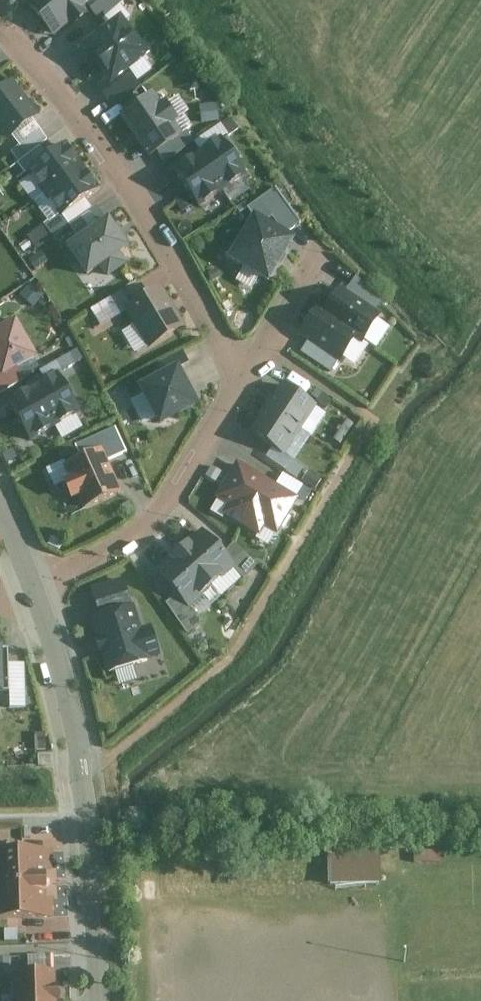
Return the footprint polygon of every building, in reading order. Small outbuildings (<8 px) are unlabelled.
[(29,4),(54,33),(69,20),(73,25),(86,14),(84,13),(90,8),(96,3),(94,0),(34,0),(29,4)] [(111,32),(88,49),(111,80),(112,81),(126,70),(144,57),(120,25),(111,31),(111,32)] [(0,93),(0,125),(9,137),(11,135),(31,119),(36,115),(12,84),(0,93)] [(152,97),(123,117),(150,157),(157,152),(179,137),(171,124),(176,121),(166,106),(161,110),(152,97)] [(221,140),(198,155),(223,191),(246,176),(221,140)] [(48,157),(30,171),(46,193),(81,168),(65,145),(48,157)] [(198,155),(175,171),(200,207),(202,206),(223,191),(198,155)] [(98,190),(81,168),(46,193),(61,214),(63,216),(79,204),(98,190)] [(275,188),(254,203),(269,223),(273,220),(282,232),(299,220),(275,188)] [(81,241),(70,249),(88,275),(101,266),(108,276),(125,264),(118,254),(127,249),(108,222),(106,219),(88,231),(78,238),(81,241)] [(255,219),(231,259),(245,267),(260,276),(269,281),(292,241),(264,224),(255,219)] [(132,308),(129,309),(151,345),(182,327),(160,291),(132,308)] [(325,314),(325,315),(356,335),(355,337),(362,341),(378,316),(373,313),(362,306),(344,294),(340,292),(325,314)] [(318,310),(302,334),(311,339),(318,344),(330,352),(340,359),(355,337),(356,335),(325,315),(325,314),(318,310)] [(13,318),(0,325),(0,375),(16,365),(35,355),(13,318)] [(16,365),(0,375),(0,392),(24,379),(16,365)] [(161,379),(142,388),(145,394),(158,419),(160,424),(196,406),(177,370),(168,375),(161,379)] [(46,382),(34,389),(55,426),(79,413),(58,375),(46,382)] [(270,401),(266,407),(299,430),(314,407),(315,406),(284,385),(272,403),(270,401)] [(34,389),(9,402),(31,440),(55,426),(34,389)] [(265,415),(252,434),(273,447),(283,454),(299,430),(266,407),(262,413),(265,415)] [(73,480),(66,483),(73,499),(80,496),(86,508),(119,494),(105,463),(100,452),(89,457),(82,460),(67,467),(73,480)] [(238,465),(219,498),(231,505),(226,514),(243,524),(267,482),(238,465)] [(267,482),(243,524),(259,533),(264,525),(277,532),(296,500),(296,499),(275,487),(267,482)] [(188,544),(180,552),(211,586),(232,567),(233,566),(224,555),(204,533),(189,546),(188,544)] [(173,560),(159,573),(179,595),(188,606),(189,605),(210,587),(211,586),(180,552),(172,559),(173,560)] [(101,617),(93,619),(99,638),(96,639),(101,655),(104,654),(110,673),(148,661),(147,658),(159,654),(156,643),(153,634),(152,630),(147,631),(139,633),(132,607),(101,617)] [(10,692),(9,664),(9,649),(0,650),(0,693),(10,692)] [(380,882),(380,851),(327,851),(327,883),(380,882)] [(48,884),(47,868),(53,868),(53,852),(0,853),(0,918),(54,916),(54,900),(49,900),(48,884)] [(5,969),(26,969),(26,957),(5,957),(5,969)] [(16,972),(17,1000),(58,1000),(57,971),(16,972)]
